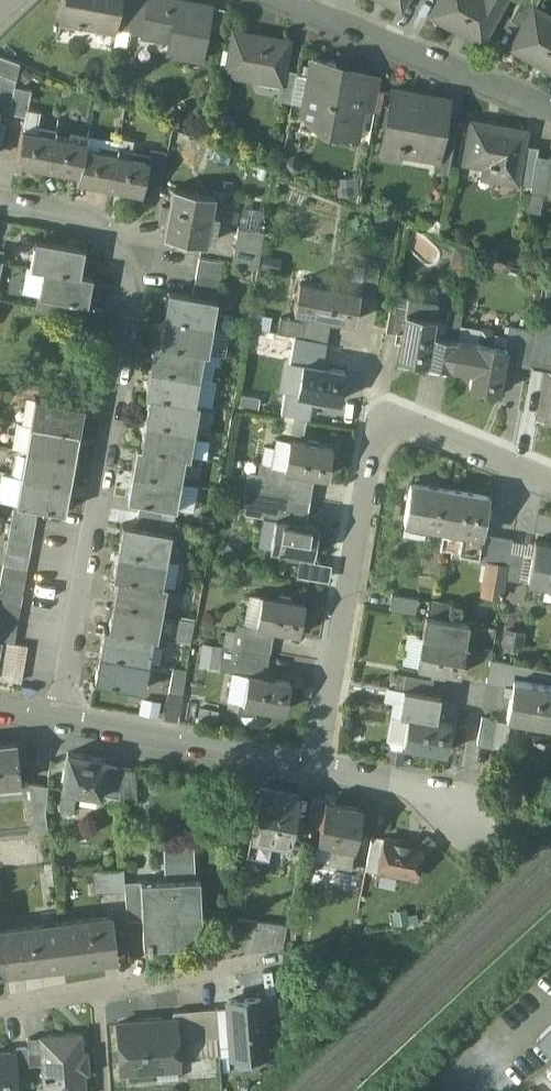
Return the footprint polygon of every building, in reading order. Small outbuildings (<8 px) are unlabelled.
[(59,21),(116,32),(116,29),(122,0),(63,0),(59,21)] [(116,29),(129,31),(131,22),(135,0),(122,0),(116,29)] [(131,22),(144,24),(149,0),(135,0),(131,22)] [(175,0),(149,0),(144,24),(143,32),(170,37),(167,54),(201,60),(211,7),(175,0)] [(401,11),(407,0),(381,0),(401,11)] [(430,15),(481,44),(506,0),(438,0),(430,15)] [(511,19),(522,25),(533,6),(535,7),(539,0),(521,0),(511,19)] [(533,6),(522,25),(510,48),(550,71),(550,15),(535,7),(533,6)] [(289,40),(234,30),(226,73),(281,83),(282,83),(284,69),(289,40)] [(0,56),(0,73),(2,74),(0,82),(0,86),(13,88),(13,87),(18,63),(0,56)] [(350,73),(335,70),(336,63),(313,59),(302,116),(323,120),(321,131),(357,138),(362,109),(368,80),(368,76),(350,72),(350,73)] [(297,72),(284,69),(282,83),(281,83),(277,100),(292,102),(297,72)] [(381,82),(368,80),(362,109),(375,111),(381,82)] [(0,86),(0,112),(8,113),(13,88),(0,86)] [(31,90),(13,87),(13,88),(8,113),(26,116),(31,90)] [(449,103),(417,97),(418,94),(393,89),(381,155),(400,159),(402,150),(437,156),(439,157),(446,121),(449,103)] [(458,123),(446,121),(439,157),(437,156),(434,170),(449,173),(458,123)] [(526,132),(473,122),(465,161),(495,167),(493,177),(517,182),(524,145),(526,132)] [(54,135),(22,129),(15,163),(47,169),(54,135)] [(86,141),(54,135),(47,169),(79,175),(84,148),(86,141)] [(538,148),(524,145),(517,182),(532,185),(537,156),(538,148)] [(116,154),(84,148),(79,175),(78,182),(110,188),(116,154)] [(166,153),(150,150),(148,160),(144,182),(160,185),(166,153)] [(148,160),(116,154),(110,188),(141,195),(144,182),(148,160)] [(550,158),(537,156),(532,185),(530,193),(543,195),(550,158)] [(214,195),(172,187),(168,206),(165,222),(163,236),(205,244),(214,195)] [(168,206),(162,205),(159,221),(165,222),(168,206)] [(264,232),(238,227),(237,235),(262,240),(264,232)] [(262,240),(237,235),(234,250),(260,255),(262,240)] [(84,248),(35,239),(30,266),(43,269),(43,268),(79,274),(80,274),(84,248)] [(260,255),(234,250),(231,264),(257,269),(260,255)] [(222,263),(199,258),(197,271),(220,275),(222,263)] [(22,267),(11,264),(6,286),(17,288),(22,267)] [(378,267),(362,265),(358,292),(357,295),(373,298),(378,267)] [(79,274),(43,268),(43,269),(38,294),(79,301),(87,303),(92,276),(80,274),(79,274)] [(220,275),(197,271),(195,284),(218,288),(220,275)] [(316,285),(299,282),(294,309),(302,311),(311,312),(316,285)] [(218,288),(195,284),(193,295),(216,299),(218,288)] [(358,292),(316,285),(311,312),(330,315),(353,319),(357,295),(358,292)] [(193,295),(169,291),(164,318),(213,327),(218,300),(216,299),(193,295)] [(79,301),(54,297),(52,310),(76,314),(79,301)] [(407,307),(390,304),(385,332),(401,335),(405,312),(406,312),(407,307)] [(311,312),(302,311),(300,322),(328,326),(330,315),(311,312)] [(460,313),(447,311),(442,337),(455,339),(460,313)] [(432,318),(407,314),(408,313),(406,312),(405,312),(401,335),(397,359),(427,365),(427,363),(432,335),(435,318),(432,317),(432,318)] [(213,327),(164,318),(159,343),(159,344),(204,351),(204,352),(208,353),(213,327)] [(300,322),(285,319),(282,333),(301,337),(326,341),(328,326),(300,322)] [(520,328),(507,326),(503,347),(504,347),(502,361),(514,363),(518,337),(520,328)] [(535,331),(520,328),(518,337),(533,340),(535,331)] [(442,337),(432,335),(427,363),(450,367),(455,339),(442,337)] [(326,341),(301,337),(296,364),(302,365),(303,364),(320,367),(326,341)] [(533,340),(518,337),(514,363),(528,366),(533,340)] [(476,343),(455,339),(450,367),(471,371),(476,343)] [(548,343),(533,340),(528,366),(544,368),(548,343)] [(159,344),(159,343),(155,342),(150,369),(199,378),(204,352),(204,351),(159,344)] [(502,348),(478,343),(478,342),(476,342),(476,343),(471,371),(468,387),(496,392),(502,361),(504,347),(503,347),(502,346),(502,348)] [(320,367),(303,364),(302,365),(298,391),(298,392),(310,394),(339,399),(344,371),(320,367)] [(199,378),(150,369),(146,396),(150,397),(150,396),(194,404),(194,403),(199,378)] [(77,392),(54,388),(51,400),(75,404),(77,392)] [(298,391),(288,390),(283,414),(306,418),(310,394),(298,392),(298,391)] [(194,404),(150,396),(150,397),(145,422),(194,431),(199,404),(194,403),(194,404)] [(51,400),(35,397),(30,424),(79,433),(84,406),(75,404),(51,400)] [(194,431),(145,422),(141,447),(185,455),(185,456),(190,457),(194,431)] [(79,433),(30,424),(26,450),(74,459),(79,433)] [(332,446),(289,439),(284,466),(284,468),(301,471),(327,475),(332,446)] [(185,455),(141,447),(137,446),(132,473),(180,482),(185,456),(185,455)] [(74,459),(26,450),(21,476),(70,485),(74,459)] [(275,465),(262,463),(261,473),(273,475),(275,465)] [(284,466),(275,465),(273,475),(261,473),(248,471),(245,487),(257,490),(270,492),(273,477),(299,481),(301,471),(284,468),(284,466)] [(180,482),(132,473),(128,499),(141,502),(164,506),(176,508),(180,482)] [(70,485),(21,476),(16,503),(39,507),(65,511),(70,485)] [(299,481),(273,477),(270,492),(297,496),(299,481)] [(449,489),(410,483),(404,521),(442,528),(449,489)] [(487,496),(449,489),(442,528),(462,531),(481,534),(487,496)] [(297,496),(270,492),(257,490),(252,514),(276,518),(292,521),(297,496)] [(164,506),(141,502),(138,514),(161,518),(164,506)] [(16,503),(15,503),(13,515),(36,519),(39,507),(16,503)] [(161,518),(138,514),(136,526),(161,531),(163,519),(161,518)] [(36,519),(13,515),(10,527),(34,532),(36,519)] [(292,521),(276,518),(271,546),(312,553),(317,525),(292,521)] [(136,526),(123,524),(118,551),(167,560),(172,533),(161,531),(136,526)] [(34,532),(10,527),(8,540),(32,544),(34,532)] [(481,534),(462,531),(458,554),(477,557),(481,534)] [(496,537),(481,534),(477,557),(476,560),(492,563),(496,537)] [(511,540),(496,537),(492,563),(507,565),(509,551),(511,540)] [(32,544),(8,540),(6,552),(30,556),(32,544)] [(534,540),(528,580),(550,584),(550,543),(534,540)] [(167,560),(118,551),(114,578),(118,578),(162,586),(163,585),(167,560)] [(524,553),(509,551),(507,565),(505,576),(505,577),(519,579),(524,553)] [(30,556),(6,552),(4,564),(27,569),(30,556)] [(296,576),(329,583),(333,565),(300,558),(296,576)] [(507,565),(492,563),(490,572),(490,573),(505,576),(507,565)] [(27,569),(4,564),(1,577),(25,581),(27,569)] [(505,576),(490,573),(490,572),(485,571),(481,592),(501,596),(505,577),(505,576)] [(1,577),(0,585),(0,589),(23,594),(25,581),(1,577)] [(162,586),(118,578),(114,604),(162,613),(167,586),(163,585),(162,586)] [(0,589),(0,602),(21,606),(23,594),(0,589)] [(417,598),(391,594),(388,609),(415,613),(417,598)] [(304,603),(262,595),(257,622),(257,624),(274,627),(299,631),(304,603)] [(0,602),(0,615),(19,618),(21,606),(0,602)] [(162,613),(114,604),(109,629),(109,630),(153,637),(153,638),(157,639),(162,613)] [(0,615),(0,628),(16,631),(19,618),(0,615)] [(468,622),(425,615),(417,665),(460,673),(468,622)] [(175,638),(192,639),(194,619),(177,617),(175,638)] [(257,622),(248,621),(246,632),(246,633),(272,637),(274,627),(257,624),(257,622)] [(0,628),(0,641),(3,641),(14,643),(16,631),(0,628)] [(153,637),(109,630),(109,629),(105,628),(100,655),(148,664),(153,638),(153,637)] [(246,632),(228,629),(225,644),(243,647),(246,633),(246,632)] [(272,637),(246,633),(243,647),(269,652),(272,637)] [(197,662),(217,665),(220,643),(200,640),(197,662)] [(14,643),(3,641),(1,654),(25,658),(27,646),(14,643)] [(243,647),(225,644),(221,670),(248,674),(265,677),(267,666),(241,662),(243,647)] [(269,652),(243,647),(241,662),(267,666),(269,652)] [(1,654),(0,658),(0,666),(22,671),(25,658),(1,654)] [(148,664),(100,655),(95,682),(144,690),(148,664)] [(517,664),(490,659),(486,681),(513,686),(514,679),(517,664)] [(0,666),(0,678),(20,682),(22,671),(0,666)] [(187,670),(174,668),(170,693),(183,695),(187,670)] [(265,677),(248,674),(243,703),(270,708),(286,710),(291,681),(265,677)] [(432,678),(406,674),(404,689),(430,693),(432,678)] [(514,679),(513,686),(507,719),(550,726),(550,685),(514,679)] [(430,693),(404,689),(400,714),(409,715),(426,718),(430,693)] [(440,695),(430,693),(426,718),(436,720),(440,695)] [(157,715),(159,700),(140,697),(138,712),(157,715)] [(161,717),(173,718),(175,701),(163,700),(161,717)] [(270,708),(243,703),(242,713),(246,719),(262,722),(268,717),(270,708)] [(426,718),(409,715),(404,743),(446,750),(450,722),(436,720),(426,718)] [(498,719),(482,717),(478,742),(493,745),(498,719)] [(21,783),(19,765),(17,748),(17,744),(0,746),(0,786),(21,783)] [(25,747),(17,748),(19,765),(27,764),(25,747)] [(106,759),(69,753),(63,789),(76,791),(100,795),(105,765),(106,759)] [(120,767),(105,765),(100,795),(121,798),(120,767)] [(136,769),(120,767),(121,798),(137,801),(136,769)] [(49,788),(31,785),(34,812),(47,811),(49,788)] [(299,794),(260,787),(248,853),(268,857),(271,840),(290,843),(299,794)] [(76,791),(63,789),(59,815),(71,817),(76,791)] [(325,799),(313,797),(307,825),(319,827),(325,799)] [(363,806),(325,799),(319,827),(317,840),(331,843),(355,848),(363,806)] [(47,811),(34,812),(37,831),(48,830),(46,814),(47,811)] [(385,838),(372,835),(365,869),(379,872),(380,869),(385,838)] [(421,845),(385,838),(380,869),(415,876),(418,863),(421,859),(422,855),(420,850),(421,845)] [(355,848),(331,843),(327,863),(351,868),(355,848)] [(194,846),(165,848),(167,880),(142,881),(144,921),(148,921),(150,947),(200,944),(194,846)] [(125,867),(95,870),(97,893),(126,891),(125,867)] [(142,881),(126,882),(129,922),(144,921),(142,881)] [(113,916),(59,923),(64,965),(116,959),(114,938),(115,937),(113,916)] [(0,930),(0,933),(5,974),(44,969),(43,968),(64,965),(59,923),(0,930)] [(262,999),(230,1002),(230,1008),(234,1047),(234,1056),(266,1054),(262,999)] [(230,1008),(215,1009),(218,1037),(218,1048),(234,1047),(230,1008)] [(215,1009),(173,1012),(174,1019),(176,1019),(178,1041),(218,1037),(215,1009)] [(174,1019),(125,1023),(129,1073),(180,1069),(178,1041),(176,1019),(174,1019)] [(537,1042),(550,1056),(550,1028),(537,1042)] [(41,1037),(43,1064),(46,1090),(86,1090),(81,1034),(41,1037)] [(41,1037),(29,1038),(29,1046),(31,1065),(43,1064),(41,1037)] [(29,1046),(14,1047),(15,1050),(16,1050),(18,1074),(31,1073),(31,1065),(29,1046)] [(0,1051),(0,1090),(19,1090),(18,1074),(16,1050),(15,1050),(0,1051)]
